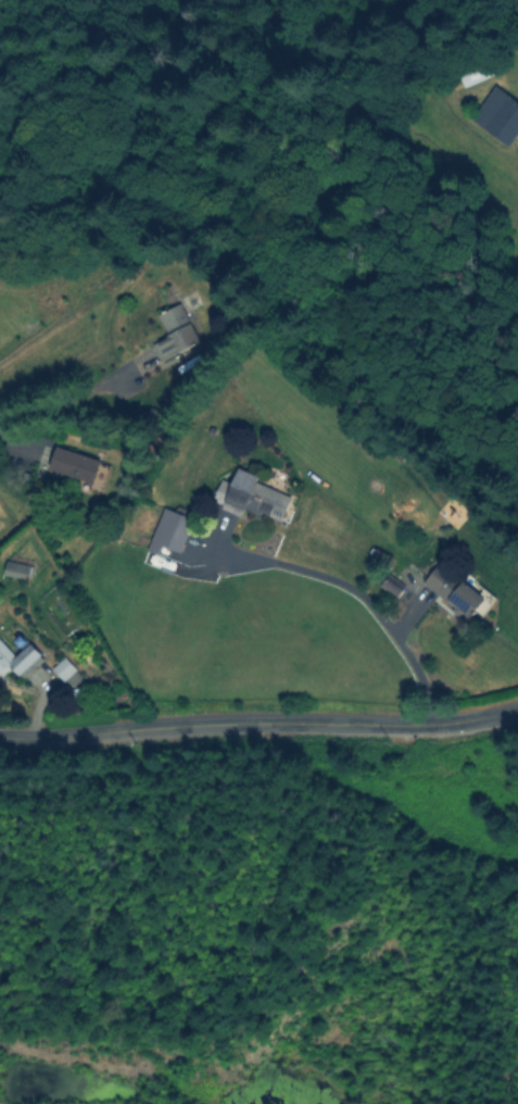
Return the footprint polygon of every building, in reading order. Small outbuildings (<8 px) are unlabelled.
[(497,75),(465,88),(456,67),(490,54),(497,75)] [(498,87),(517,101),(517,138),(511,147),(470,116),(479,104),(483,109),(498,87)] [(179,297),(167,303),(161,291),(173,285),(179,297)] [(202,342),(161,360),(154,344),(169,337),(160,314),(186,303),(202,342)] [(104,460),(96,485),(51,468),(60,443),(104,460)] [(255,481),(281,493),(270,518),(244,506),(239,517),(222,510),(223,506),(214,503),(225,480),(232,484),(240,468),(257,476),(255,481)] [(178,506),(197,514),(180,551),(164,544),(160,555),(148,551),(166,509),(176,513),(178,506)] [(393,553),(388,565),(374,559),(379,547),(393,553)] [(37,566),(36,574),(29,573),(28,580),(7,575),(10,559),(31,564),(30,565),(37,566)] [(444,564),(488,600),(473,617),(444,592),(442,595),(428,585),(444,564)] [(27,643),(13,657),(0,644),(0,675),(9,667),(17,677),(39,656),(27,643)] [(62,681),(73,670),(63,660),(51,670),(62,681)]
